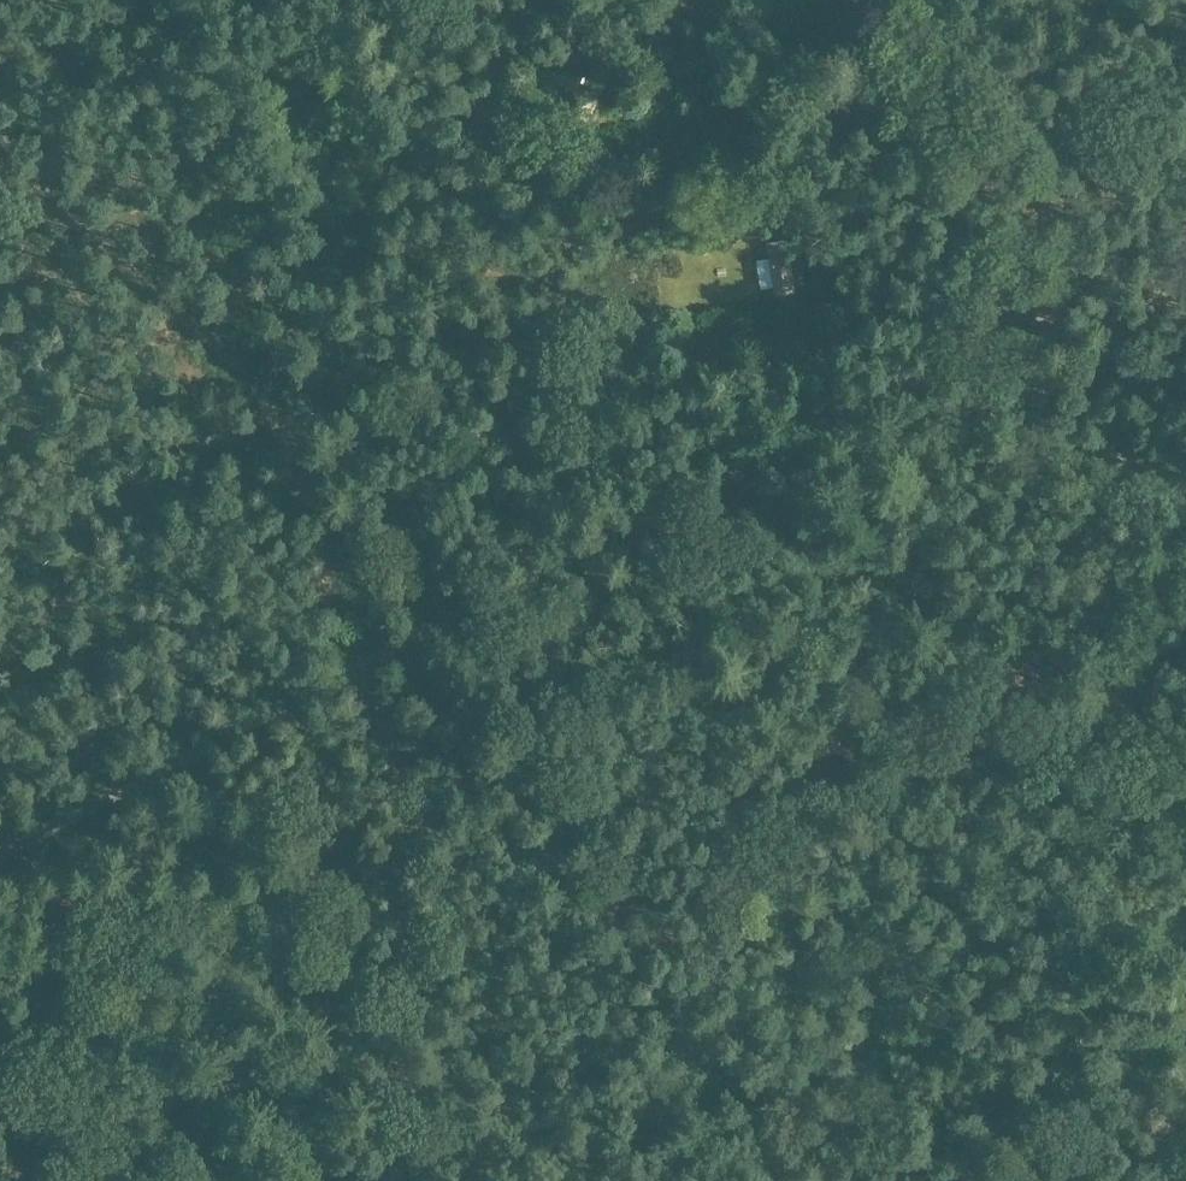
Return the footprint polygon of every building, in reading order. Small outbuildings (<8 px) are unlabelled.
[(557,121),(586,133),(599,100),(578,91),(583,76),(571,71),(564,91),(567,93),(557,121)] [(776,296),(805,291),(799,254),(770,259),(776,296)]
